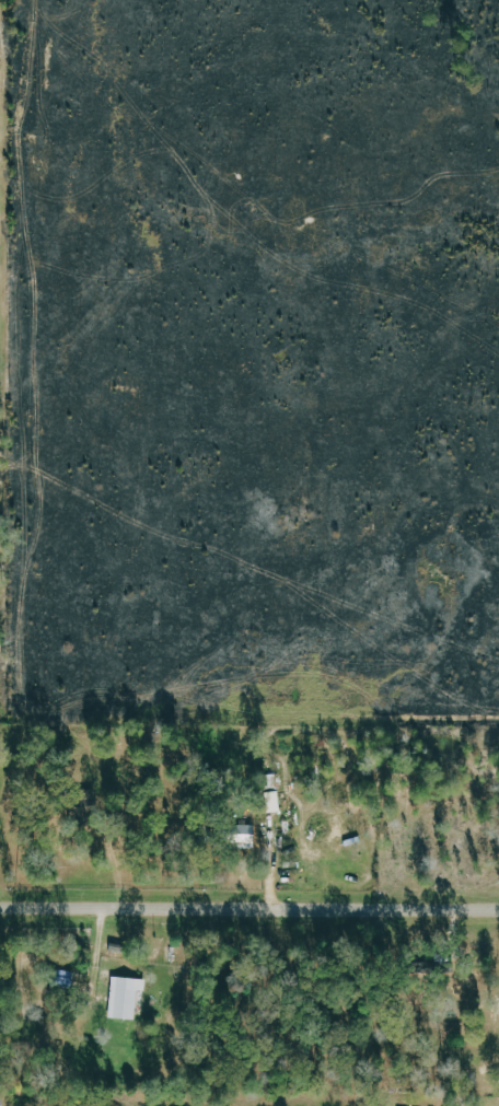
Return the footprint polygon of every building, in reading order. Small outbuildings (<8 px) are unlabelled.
[(260,846),(261,826),(249,826),(248,845),(260,846)] [(151,980),(116,978),(114,1019),(140,1021),(142,992),(150,992),(151,980)]
